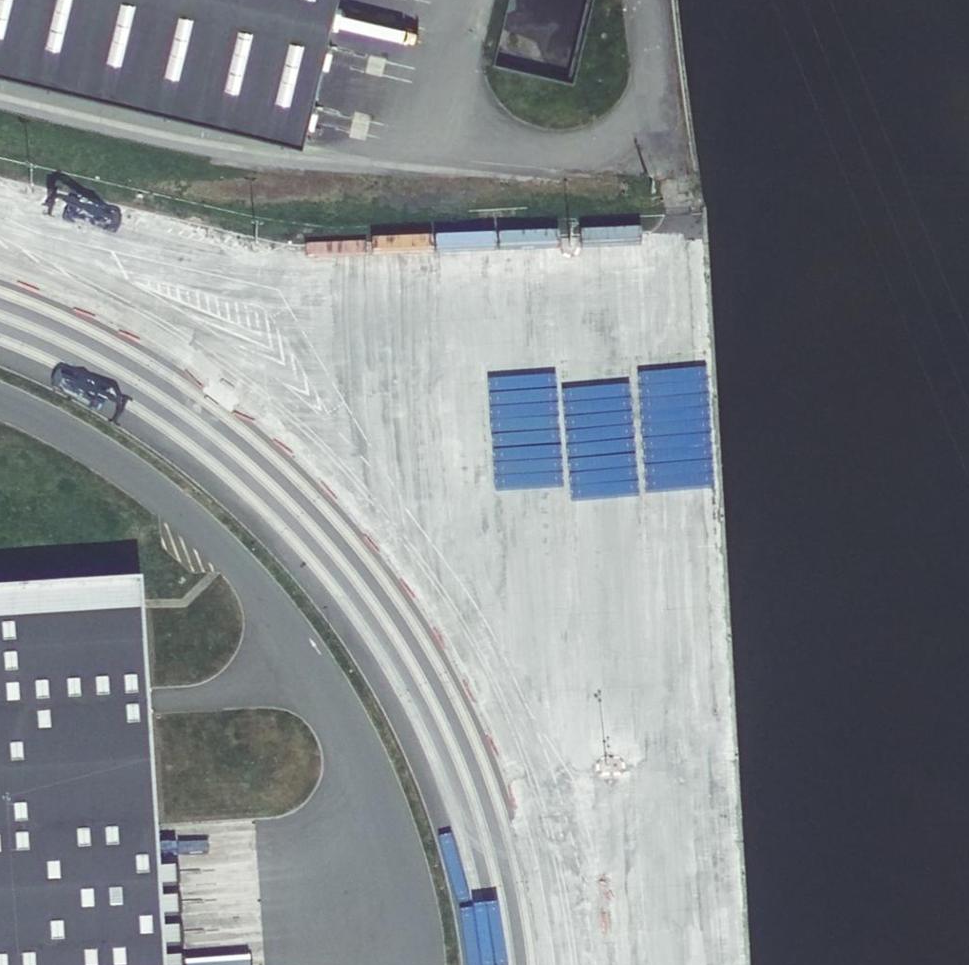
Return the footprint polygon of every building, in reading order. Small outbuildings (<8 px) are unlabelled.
[(23,70),(80,84),(140,98),(197,111),(257,125),(305,137),(338,0),(0,0),(0,64),(23,70)] [(23,70),(0,64),(0,87),(18,91),(23,70)] [(135,119),(140,98),(80,84),(75,105),(135,119)] [(252,147),(257,125),(197,111),(192,133),(252,147)] [(143,593),(0,602),(0,964),(163,964),(143,593)]
